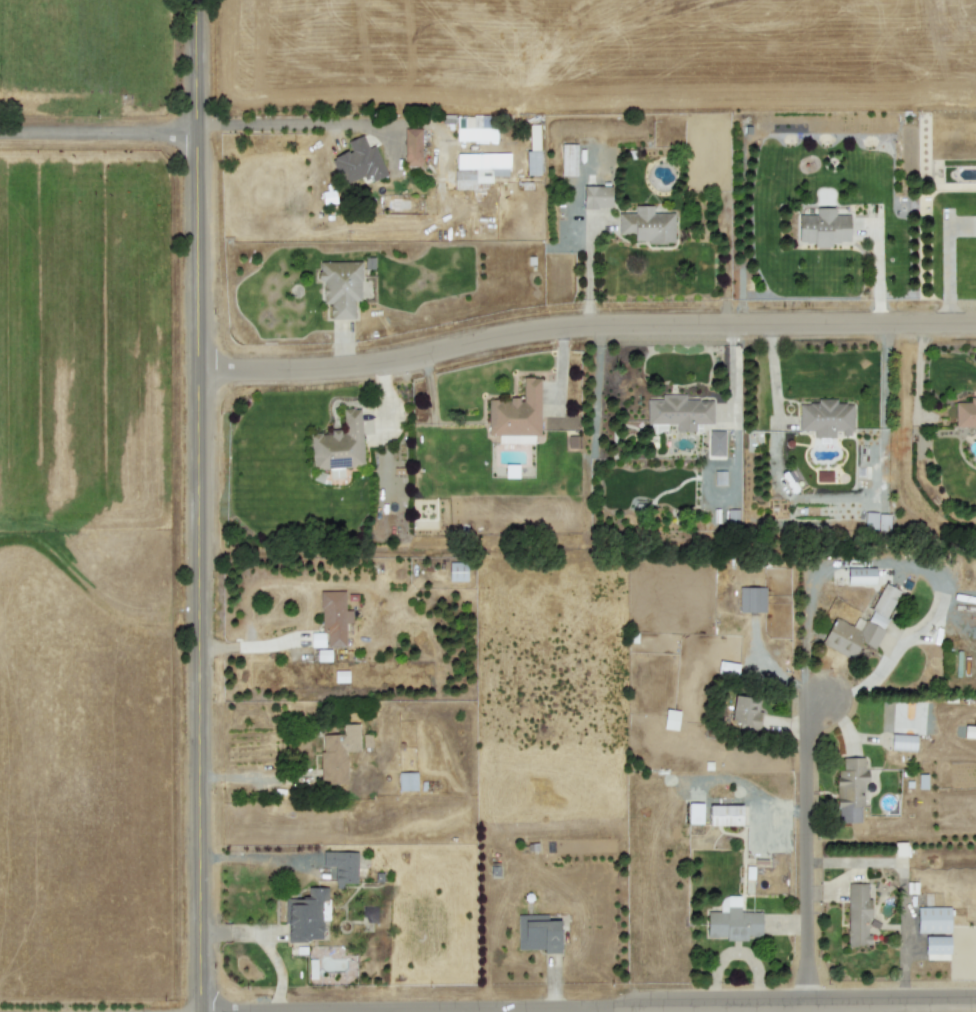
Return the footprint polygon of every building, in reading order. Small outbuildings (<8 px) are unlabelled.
[(495,140),(496,115),(457,115),(456,140),(495,140)] [(525,151),(525,174),(540,174),(539,124),(529,124),(529,151),(525,151)] [(420,166),(421,128),(404,127),(404,165),(420,166)] [(374,144),(367,147),(362,134),(347,140),(350,149),(331,157),(342,184),(370,173),(372,180),(386,175),(374,144)] [(560,175),(577,175),(577,144),(561,143),(560,175)] [(508,175),(507,167),(453,167),(453,189),(489,189),(489,175),(508,175)] [(583,208),(612,207),(612,185),(582,185),(583,208)] [(336,202),(335,189),(322,191),(323,203),(336,202)] [(674,212),(653,212),(653,205),(635,205),(634,212),(618,212),(618,233),(634,234),(634,242),(673,242),(674,212)] [(798,214),(798,242),(814,242),(814,244),(849,244),(849,214),(835,215),(834,207),(816,207),(816,214),(798,214)] [(361,261),(318,260),(318,281),(322,281),(322,302),(330,303),(330,318),(353,318),(354,300),(360,300),(361,261)] [(540,377),(523,377),(522,398),(508,397),(508,400),(488,400),(487,434),(539,435),(540,377)] [(712,423),(712,399),(684,399),(684,393),(662,393),(662,399),(646,399),(646,424),(676,424),(676,431),(695,431),(695,423),(712,423)] [(975,426),(975,396),(970,396),(970,402),(955,401),(955,426),(975,426)] [(798,430),(813,430),(813,437),(852,436),(852,403),(837,403),(837,400),(798,400),(798,430)] [(363,465),(360,407),(342,408),(343,428),(330,429),(330,432),(310,433),(312,468),(329,467),(329,476),(344,476),(343,466),(363,465)] [(724,455),(724,430),(708,430),(707,455),(724,455)] [(467,581),(467,562),(448,561),(448,580),(467,581)] [(847,584),(875,584),(875,567),(847,567),(847,584)] [(834,616),(821,643),(852,658),(860,642),(873,648),(900,590),(884,582),(866,621),(857,616),(852,625),(834,616)] [(765,586),(738,586),(738,611),(765,612),(765,586)] [(345,646),(345,622),(352,622),(352,609),(345,609),(344,590),(320,590),(321,632),(326,632),(326,646),(345,646)] [(311,646),(325,646),(324,632),(310,632),(311,646)] [(330,660),(330,648),(317,649),(317,660),(330,660)] [(731,721),(739,722),(739,727),(758,729),(761,698),(733,696),(731,721)] [(679,710),(665,708),(663,728),(677,729),(679,710)] [(320,734),(321,783),(347,782),(347,750),(360,750),(359,722),(342,723),(343,733),(320,734)] [(975,738),(975,726),(964,725),(963,737),(975,738)] [(890,750),(915,751),(915,733),(891,733),(890,750)] [(862,781),(865,781),(865,756),(842,757),(842,769),(836,770),(837,822),(862,822),(862,781)] [(398,790),(417,789),(416,771),(397,772),(398,790)] [(688,823),(703,823),(703,803),(688,803),(688,823)] [(742,804),(709,805),(709,825),(742,824),(742,804)] [(357,851),(322,850),(321,865),(335,865),(335,882),(356,883),(357,874),(367,874),(368,866),(357,866),(357,851)] [(867,883),(847,883),(847,945),(870,945),(870,934),(869,934),(870,897),(867,897),(867,883)] [(287,940),(322,940),(321,900),(328,900),(327,886),(307,887),(307,897),(286,897),(287,940)] [(706,911),(706,939),(761,939),(761,911),(740,911),(740,895),(720,895),(720,911),(706,911)] [(917,907),(917,932),(950,932),(950,906),(917,907)] [(516,914),(517,949),(543,948),(544,953),(560,952),(559,920),(547,920),(547,913),(516,914)] [(925,959),(949,959),(950,936),(925,935),(925,959)]
